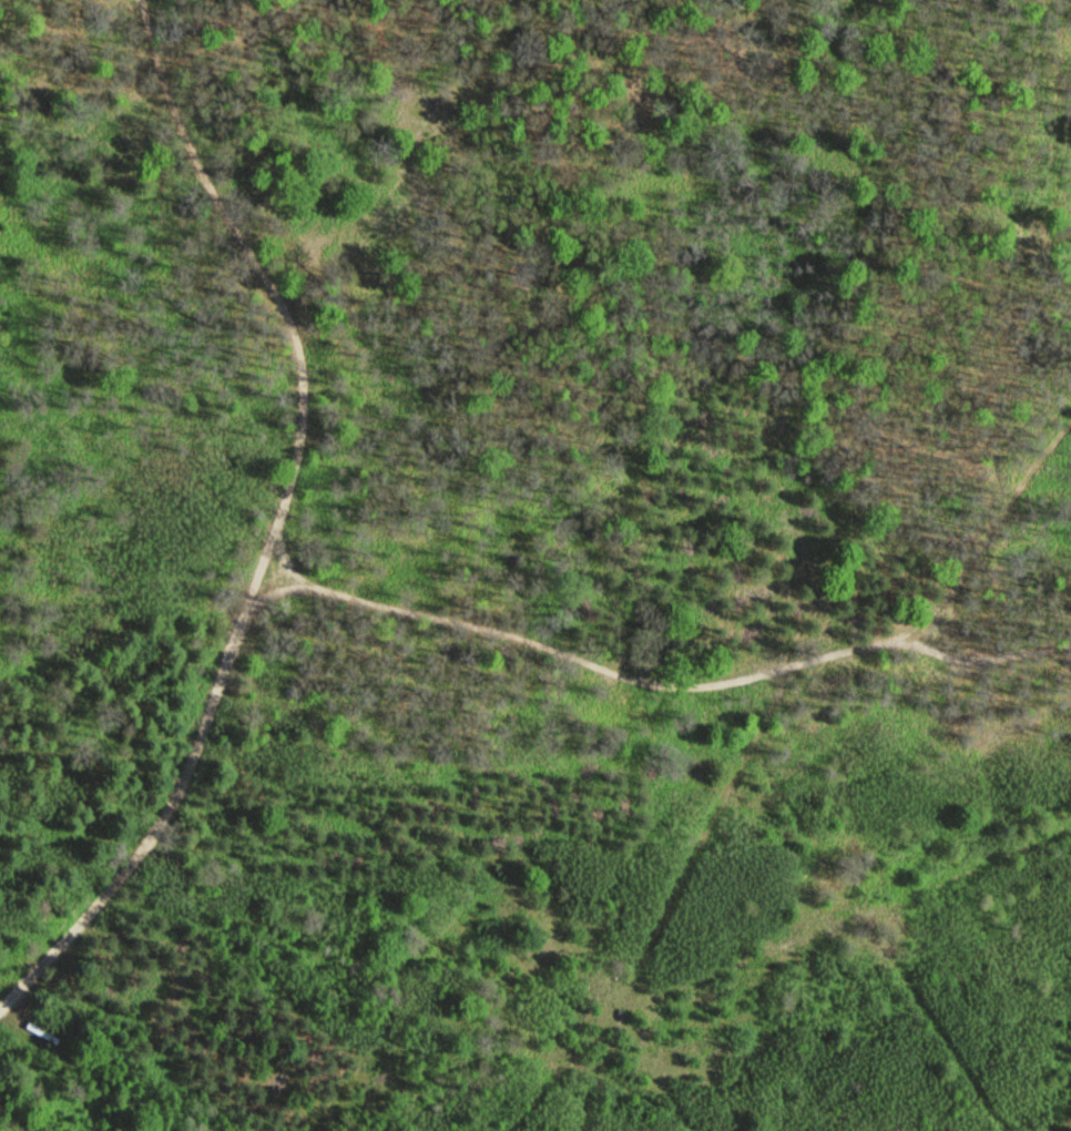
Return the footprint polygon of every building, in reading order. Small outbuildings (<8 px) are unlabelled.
[(28,1028),(56,1043),(59,1038),(31,1023),(28,1028)]
